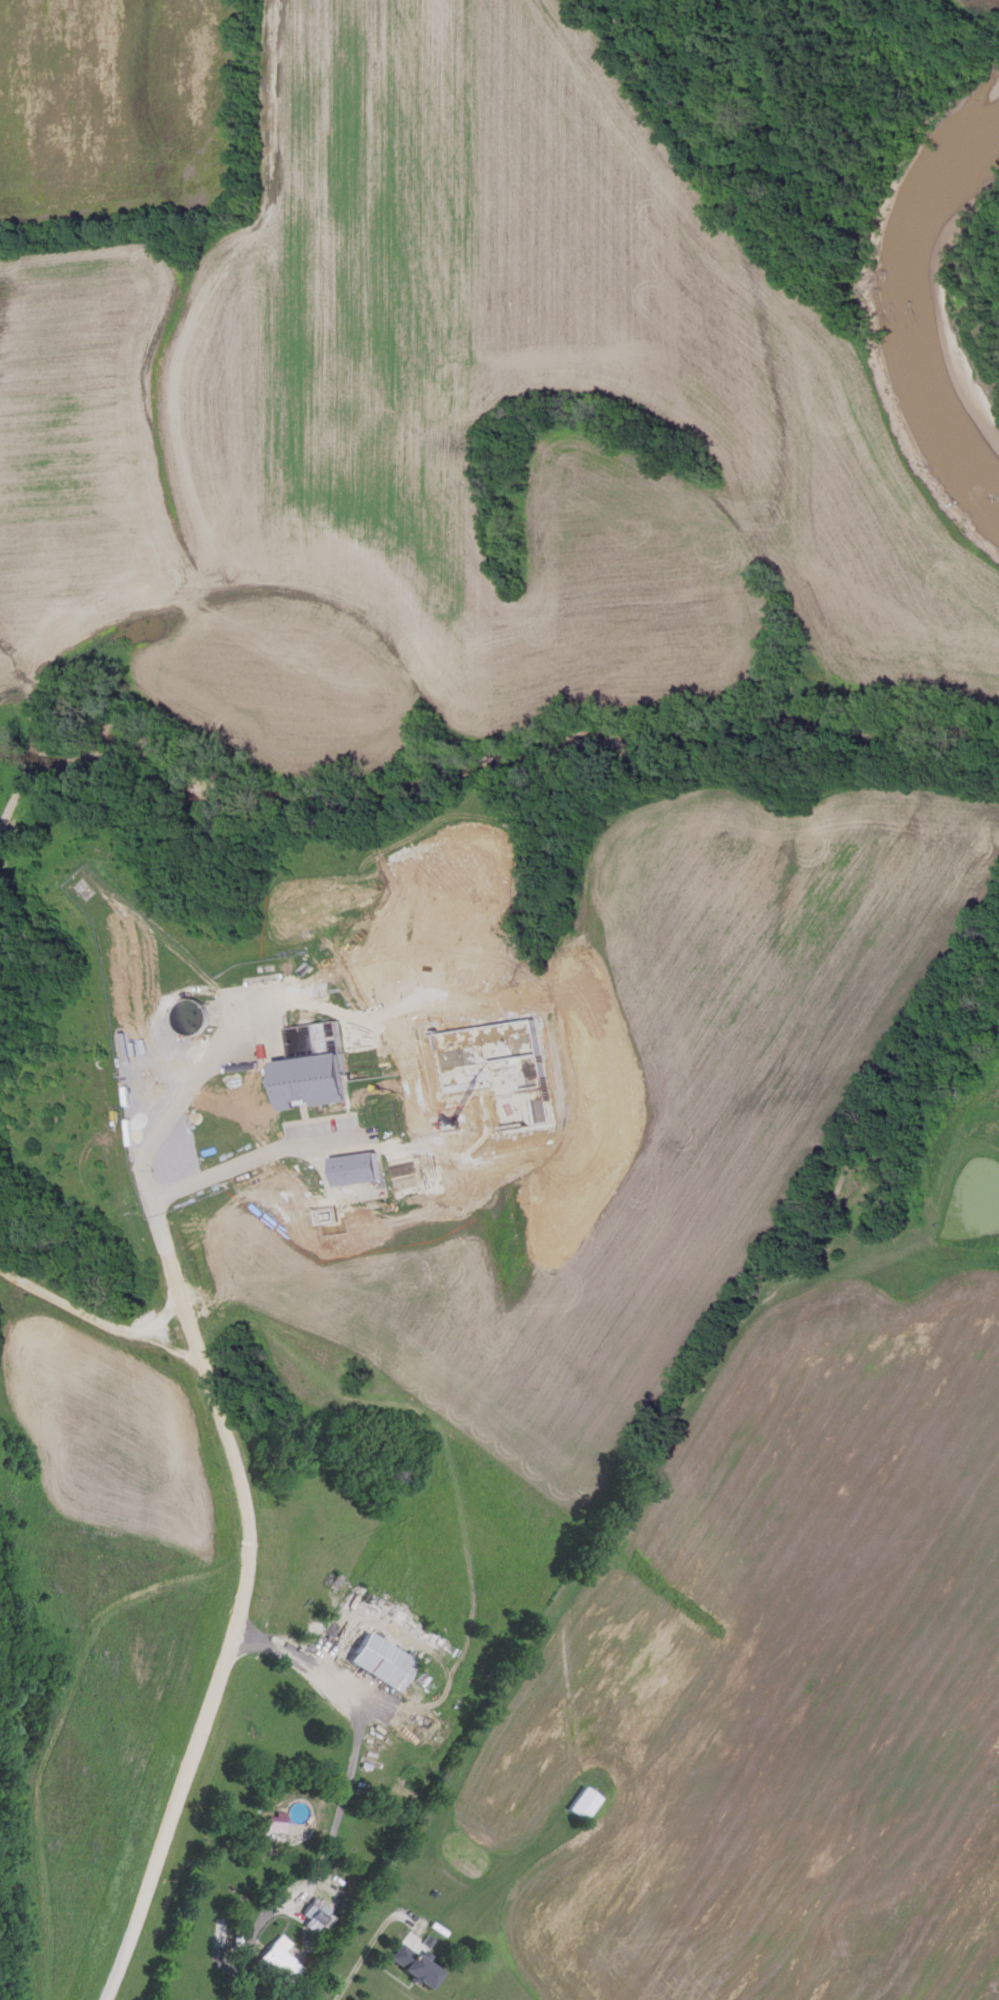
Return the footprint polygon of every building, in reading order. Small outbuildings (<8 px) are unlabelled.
[(354,1105),(350,1055),(278,1061),(282,1111),(354,1105)] [(381,1153),(333,1160),(337,1189),(386,1181),(381,1153)] [(400,1693),(418,1662),(367,1634),(350,1666),(400,1693)] [(602,1800),(585,1788),(568,1812),(586,1823),(602,1800)] [(283,1835),(286,1814),(276,1813),(273,1833),(283,1835)] [(277,1978),(274,1982),(286,1993),(305,1970),(285,1953),(292,1945),(280,1935),(258,1962),(277,1978)] [(390,1961),(433,1991),(445,1974),(403,1944),(390,1961)]
